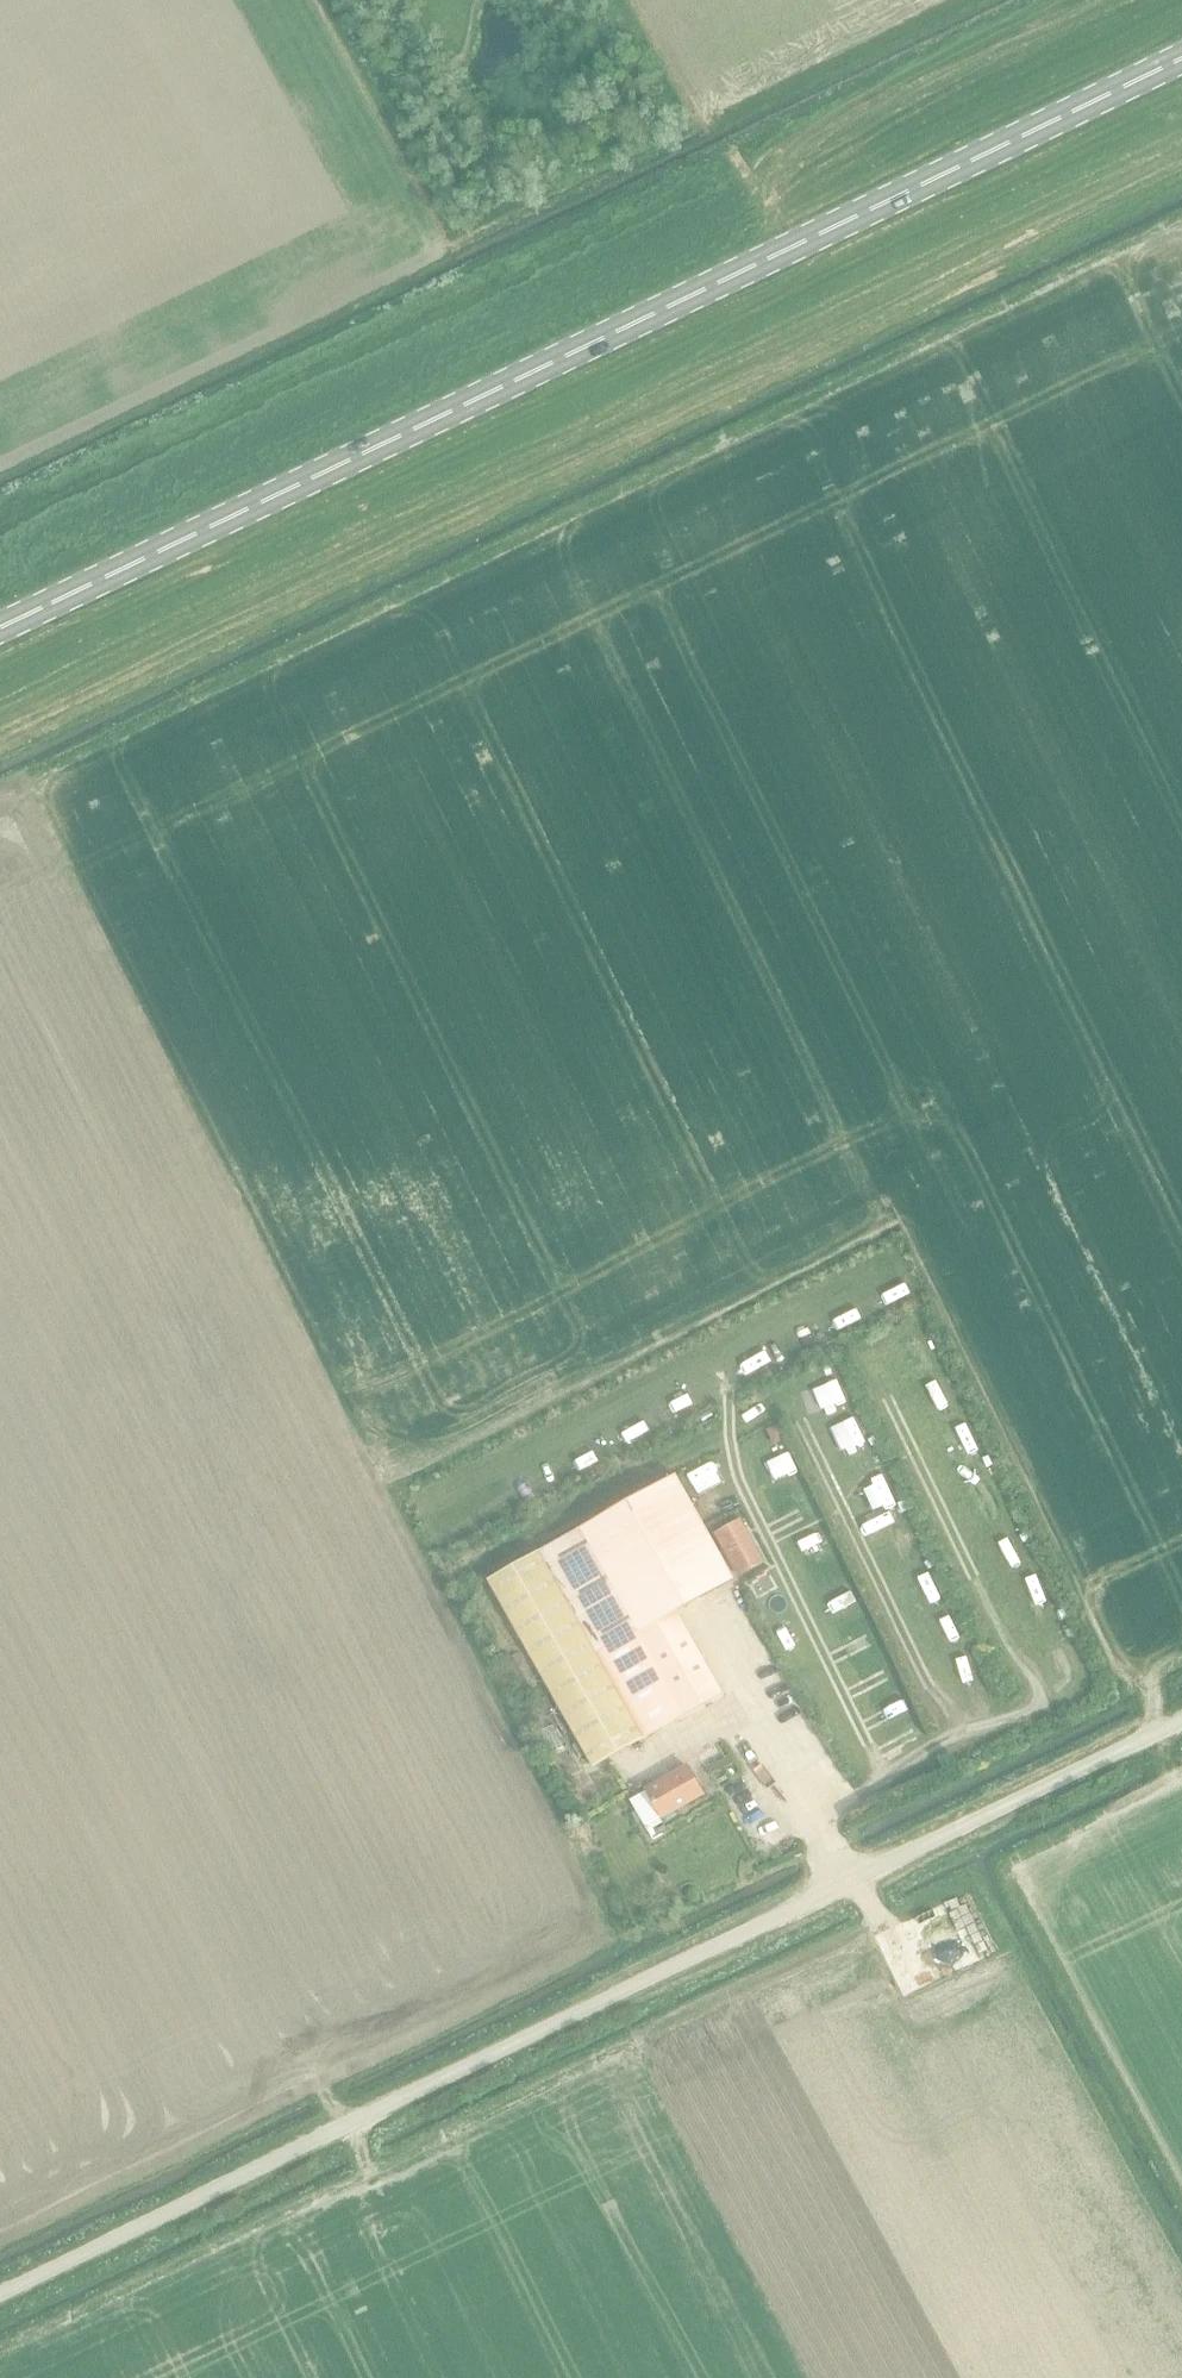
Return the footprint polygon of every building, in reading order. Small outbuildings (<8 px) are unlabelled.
[(872,1334),(879,1346),(899,1334),(893,1323),(872,1334)] [(931,1357),(945,1350),(935,1331),(921,1338),(931,1357)] [(873,1404),(858,1411),(867,1431),(882,1425),(873,1404)] [(973,1443),(987,1439),(979,1414),(966,1418),(973,1443)] [(800,1428),(784,1432),(792,1460),(808,1456),(800,1428)] [(903,1461),(874,1471),(883,1495),(912,1485),(903,1461)] [(540,1551),(489,1580),(594,1769),(645,1739),(678,1720),(682,1718),(635,1634),(677,1610),(733,1579),(676,1478),(675,1475),(540,1551)] [(798,1511),(828,1496),(822,1482),(791,1498),(798,1511)] [(911,1544),(935,1533),(924,1509),(900,1519),(911,1544)] [(840,1512),(815,1521),(822,1541),(847,1532),(840,1512)] [(741,1519),(715,1533),(739,1576),(764,1562),(741,1519)] [(938,1556),(923,1563),(933,1586),(947,1580),(938,1556)] [(856,1558),(842,1565),(853,1586),(867,1579),(856,1558)] [(1032,1595),(1039,1619),(1054,1615),(1047,1591),(1032,1595)] [(961,1598),(946,1603),(955,1629),(970,1624),(961,1598)] [(878,1602),(848,1610),(852,1624),(882,1616),(878,1602)] [(723,1694),(677,1610),(635,1634),(682,1718),(723,1694)] [(705,1620),(703,1621),(701,1617),(690,1623),(718,1682),(732,1675),(705,1620)] [(891,1664),(905,1659),(897,1636),(883,1641),(891,1664)] [(897,1740),(937,1720),(930,1706),(890,1725),(897,1740)] [(838,1764),(850,1751),(831,1733),(819,1746),(838,1764)] [(661,1816),(662,1817),(703,1793),(688,1767),(637,1796),(630,1800),(645,1825),(661,1816)] [(973,1872),(961,1876),(969,1900),(980,1896),(973,1872)]
